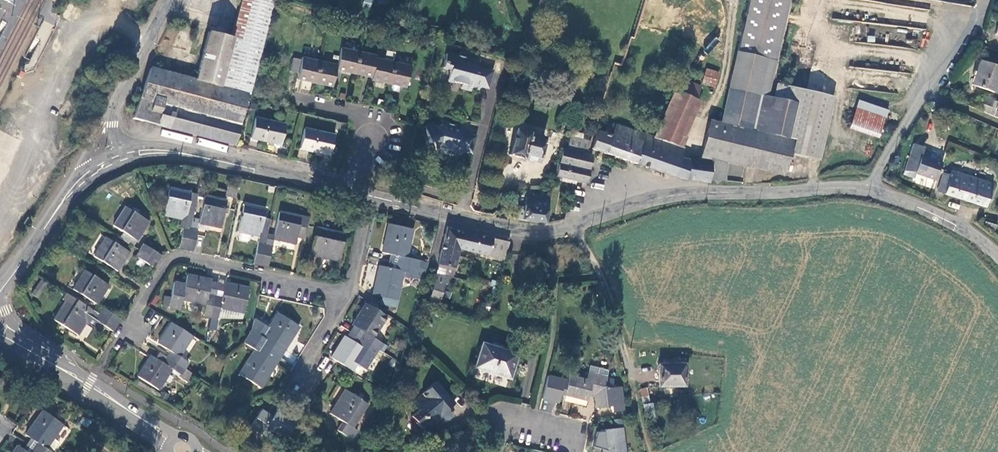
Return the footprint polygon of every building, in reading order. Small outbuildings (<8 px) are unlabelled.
[(274,0),(241,0),(232,39),(208,32),(196,81),(150,69),(133,119),(234,144),(249,94),(251,95),(271,12),(274,1),(274,0)] [(745,168),(762,97),(765,84),(784,0),(750,0),(722,123),(712,121),(702,162),(711,164),(712,160),(728,164),(745,168)] [(282,3),(274,1),(271,12),(279,13),(282,3)] [(405,45),(407,36),(402,34),(399,44),(405,45)] [(371,80),(406,87),(411,66),(376,58),(376,56),(341,49),(337,66),(302,58),(302,60),(292,58),(290,72),(298,74),(297,81),(332,88),(336,71),(371,79),(371,80)] [(460,59),(447,56),(444,70),(452,72),(449,83),(464,86),(463,91),(472,93),(473,89),(481,91),(482,87),(489,89),(493,73),(478,70),(480,64),(465,60),(464,63),(459,62),(460,59)] [(997,79),(997,68),(979,61),(971,85),(993,93),(997,79)] [(718,73),(707,70),(702,84),(713,88),(718,73)] [(675,146),(679,136),(701,87),(679,78),(655,138),(675,146)] [(765,84),(762,97),(800,105),(793,140),(787,157),(816,163),(829,99),(765,84)] [(762,97),(745,168),(780,175),(787,157),(793,140),(800,105),(762,97)] [(981,104),(978,111),(993,117),(997,102),(993,100),(990,107),(981,104)] [(884,119),(856,109),(850,126),(878,135),(884,119)] [(285,125),(255,118),(251,139),(280,146),(285,125)] [(460,135),(461,128),(447,125),(446,128),(441,127),(434,128),(426,131),(429,143),(433,143),(434,150),(440,149),(445,151),(444,155),(454,157),(455,153),(462,155),(463,152),(471,153),(474,139),(460,135)] [(592,149),(676,179),(682,158),(685,150),(675,146),(655,138),(649,136),(616,125),(615,130),(612,137),(602,133),(598,132),(592,149)] [(604,126),(602,133),(612,137),(615,130),(604,126)] [(334,135),(304,129),(300,151),(329,157),(334,135)] [(538,163),(544,139),(515,131),(508,156),(538,163)] [(567,150),(586,154),(590,141),(571,136),(567,150)] [(675,146),(685,150),(688,140),(679,136),(675,146)] [(914,174),(935,181),(941,164),(928,159),(929,155),(922,152),(923,148),(913,144),(902,175),(912,178),(914,174)] [(559,164),(588,171),(591,156),(586,154),(567,150),(562,149),(559,164)] [(676,179),(688,180),(691,160),(682,158),(676,179)] [(726,181),(728,164),(712,160),(711,164),(702,162),(691,160),(688,180),(709,182),(710,179),(726,181)] [(556,175),(586,182),(588,171),(559,164),(556,175)] [(960,199),(984,208),(992,185),(951,171),(949,175),(942,173),(937,191),(943,193),(943,194),(960,199)] [(236,199),(237,193),(236,192),(237,187),(227,185),(225,197),(236,199)] [(193,219),(198,195),(170,188),(168,196),(166,202),(163,216),(181,220),(179,229),(183,229),(179,247),(186,249),(193,219)] [(193,219),(186,249),(193,251),(198,231),(197,231),(197,230),(198,224),(209,226),(220,229),(223,214),(224,209),(226,201),(204,196),(199,220),(193,219)] [(521,221),(546,224),(551,201),(527,198),(521,221)] [(267,235),(271,220),(264,219),(265,210),(244,205),(238,232),(260,237),(253,264),(260,266),(267,235)] [(113,226),(123,233),(136,241),(148,222),(138,215),(140,212),(134,208),(132,212),(125,207),(113,226)] [(274,236),(267,235),(260,266),(267,268),(273,240),(295,245),(297,238),(304,239),(309,219),(302,218),(280,213),(274,236)] [(27,226),(31,220),(27,217),(23,223),(27,226)] [(198,224),(197,230),(208,233),(209,226),(198,224)] [(398,257),(397,264),(427,270),(429,262),(407,258),(413,230),(389,224),(382,252),(390,254),(398,257)] [(345,234),(316,227),(309,256),(339,263),(345,234)] [(504,260),(508,244),(446,229),(436,274),(451,278),(452,278),(459,250),(504,260)] [(123,233),(120,239),(122,241),(133,247),(136,241),(123,233)] [(120,239),(117,237),(113,243),(118,246),(122,241),(120,239)] [(118,246),(113,243),(106,238),(94,257),(118,271),(129,252),(118,246)] [(139,251),(157,262),(161,256),(143,245),(139,251)] [(153,268),(157,262),(139,251),(135,257),(153,268)] [(390,254),(388,262),(397,264),(398,257),(390,254)] [(397,264),(388,262),(387,268),(396,270),(397,264)] [(396,270),(387,268),(379,266),(372,295),(380,297),(397,300),(403,276),(424,281),(427,270),(397,264),(396,270)] [(109,286),(85,271),(74,290),(97,305),(109,286)] [(436,274),(434,274),(432,280),(435,281),(430,301),(439,304),(445,284),(448,285),(451,278),(436,274)] [(215,296),(217,284),(211,283),(212,281),(187,275),(185,284),(174,283),(170,298),(168,308),(179,311),(182,300),(206,305),(204,315),(211,316),(215,296)] [(31,293),(37,297),(48,284),(41,279),(31,293)] [(222,297),(215,296),(211,316),(208,329),(216,331),(218,318),(220,308),(243,313),(244,313),(249,288),(225,283),(224,286),(222,297)] [(224,286),(217,284),(215,296),(222,297),(224,286)] [(98,314),(66,294),(63,300),(66,302),(54,321),(78,336),(90,317),(98,322),(95,326),(103,331),(105,326),(113,331),(117,326),(98,314)] [(168,308),(170,298),(164,297),(162,307),(168,308)] [(397,300),(380,297),(379,307),(395,309),(397,300)] [(354,327),(350,332),(379,350),(383,344),(374,339),(387,317),(365,303),(351,324),(354,327)] [(98,314),(117,326),(121,320),(102,308),(98,314)] [(242,324),(244,313),(243,313),(220,308),(218,318),(242,324)] [(268,328),(254,318),(251,331),(247,337),(266,349),(270,343),(283,351),(298,326),(278,313),(268,328)] [(170,352),(167,357),(184,369),(188,363),(179,357),(193,336),(171,323),(158,344),(170,352)] [(383,363),(387,356),(379,350),(350,332),(346,338),(344,337),(331,357),(353,372),(367,351),(372,355),(383,363)] [(266,349),(247,337),(244,342),(254,350),(238,374),(260,388),(279,357),(266,349)] [(283,351),(270,343),(266,349),(279,357),(283,351)] [(517,354),(495,348),(482,344),(475,369),(511,379),(517,354)] [(648,351),(641,350),(640,362),(647,362),(648,351)] [(367,351),(353,372),(360,375),(372,355),(367,351)] [(167,357),(158,352),(154,358),(163,364),(167,357)] [(188,383),(193,374),(184,369),(167,357),(163,364),(154,358),(151,356),(137,377),(158,390),(170,372),(172,369),(180,375),(179,377),(188,383)] [(658,387),(685,387),(684,364),(663,364),(658,364),(658,387)] [(588,374),(607,379),(609,371),(590,367),(588,374)] [(172,369),(170,372),(179,377),(180,375),(172,369)] [(589,395),(595,396),(595,399),(597,409),(612,407),(613,412),(624,411),(620,387),(610,388),(605,387),(607,379),(588,374),(587,381),(569,377),(565,396),(587,402),(588,397),(589,395)] [(548,377),(542,400),(558,404),(564,381),(548,377)] [(428,431),(434,426),(436,424),(435,423),(439,420),(438,419),(448,410),(455,405),(435,383),(415,401),(418,406),(419,409),(411,416),(421,428),(424,426),(428,431)] [(647,388),(640,389),(642,402),(649,401),(647,388)] [(45,402),(49,394),(43,391),(39,399),(45,402)] [(342,422),(337,430),(352,440),(358,431),(353,428),(368,405),(361,401),(357,398),(345,391),(331,414),(342,422)] [(653,403),(643,404),(644,417),(654,416),(653,403)] [(438,419),(439,420),(446,423),(454,417),(448,410),(438,419)] [(37,451),(49,451),(46,450),(53,439),(63,426),(42,411),(25,435),(30,439),(36,443),(32,449),(37,451)] [(286,441),(296,425),(277,412),(272,418),(261,411),(251,428),(267,438),(271,431),(286,441)] [(622,429),(601,431),(604,451),(625,451),(622,429)] [(30,439),(26,445),(32,449),(36,443),(30,439)] [(49,451),(53,451),(60,443),(53,439),(46,450),(49,451)]
